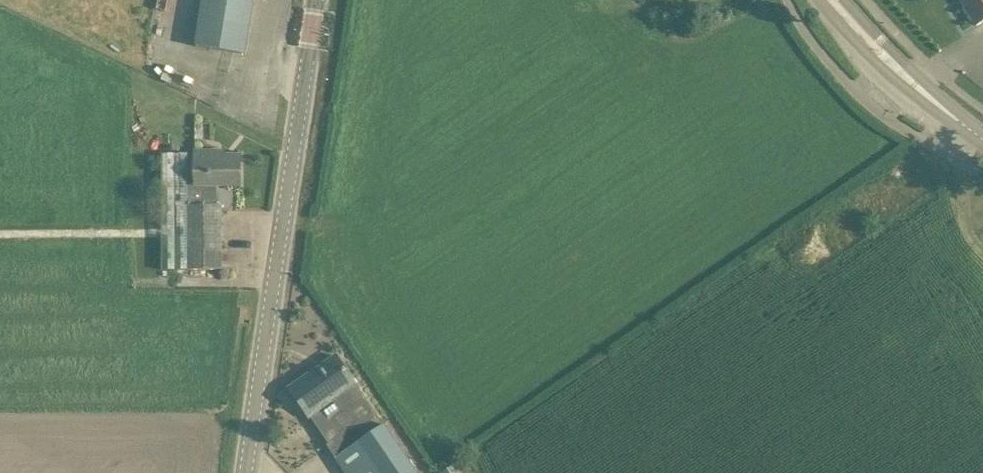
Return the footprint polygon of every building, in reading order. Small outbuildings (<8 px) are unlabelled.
[(197,47),(246,55),(255,0),(204,0),(197,47)] [(977,26),(982,22),(982,0),(962,0),(977,26)] [(196,154),(196,185),(188,185),(188,154),(162,154),(163,270),(221,270),(221,206),(217,206),(217,186),(242,186),(241,155),(219,156),(219,152),(199,152),(196,154)] [(337,356),(290,388),(309,417),(311,416),(330,444),(327,445),(337,459),(385,427),(356,384),(348,372),(337,356)] [(337,459),(346,472),(416,472),(385,427),(337,459)] [(443,472),(467,472),(460,462),(443,472)]
